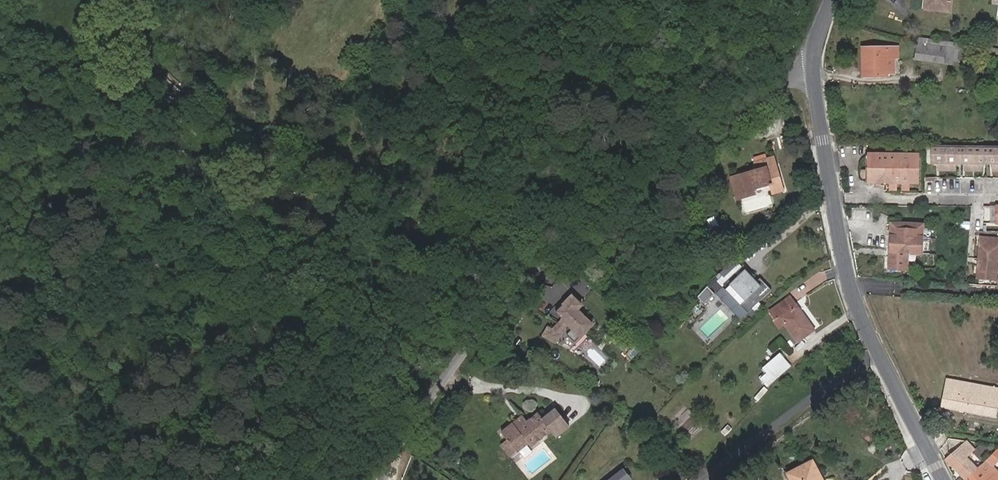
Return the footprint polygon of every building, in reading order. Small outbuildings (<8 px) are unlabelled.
[(925,9),(950,11),(951,0),(926,0),(925,9)] [(954,63),(956,43),(918,37),(915,59),(944,63),(945,62),(954,63)] [(863,49),(863,76),(888,75),(887,57),(898,57),(898,47),(863,49)] [(932,145),(933,162),(939,162),(945,162),(953,162),(966,162),(973,162),(980,162),(993,162),(997,162),(997,146),(932,145)] [(901,181),(908,182),(917,182),(916,155),(902,155),(870,155),(870,170),(870,178),(870,181),(873,181),(873,183),(874,183),(875,185),(877,185),(877,181),(883,181),(889,181),(896,181),(901,181)] [(755,189),(770,184),(774,194),(785,191),(774,157),(757,162),(759,169),(732,177),(738,199),(756,194),(755,189)] [(892,224),(890,268),(907,269),(908,253),(921,254),(922,225),(892,224)] [(979,279),(991,279),(994,236),(982,236),(979,279)] [(708,286),(697,297),(705,305),(716,295),(740,320),(772,291),(761,278),(757,282),(737,261),(708,286)] [(573,295),(555,313),(563,320),(553,330),(547,327),(542,337),(556,345),(562,335),(568,328),(582,341),(596,326),(581,312),(586,307),(573,295)] [(798,342),(815,330),(797,306),(795,307),(789,298),(771,311),(776,318),(779,316),(798,342)] [(792,367),(781,354),(765,368),(777,382),(783,375),(791,368),(792,367)] [(995,416),(997,401),(997,388),(948,379),(942,407),(995,416)] [(508,438),(517,449),(533,436),(538,441),(552,429),(557,435),(570,425),(555,407),(543,417),(538,410),(528,419),(523,424),(517,417),(501,430),(508,438)] [(523,424),(528,419),(522,412),(517,417),(523,424)] [(512,454),(517,449),(508,438),(502,442),(512,454)] [(946,460),(965,479),(977,469),(966,457),(974,449),(966,441),(946,460)] [(993,466),(997,462),(997,449),(977,469),(965,479),(997,479),(997,472),(993,466)] [(814,461),(789,473),(793,479),(824,479),(814,461)] [(631,478),(623,468),(613,475),(617,479),(629,479),(631,478)]
